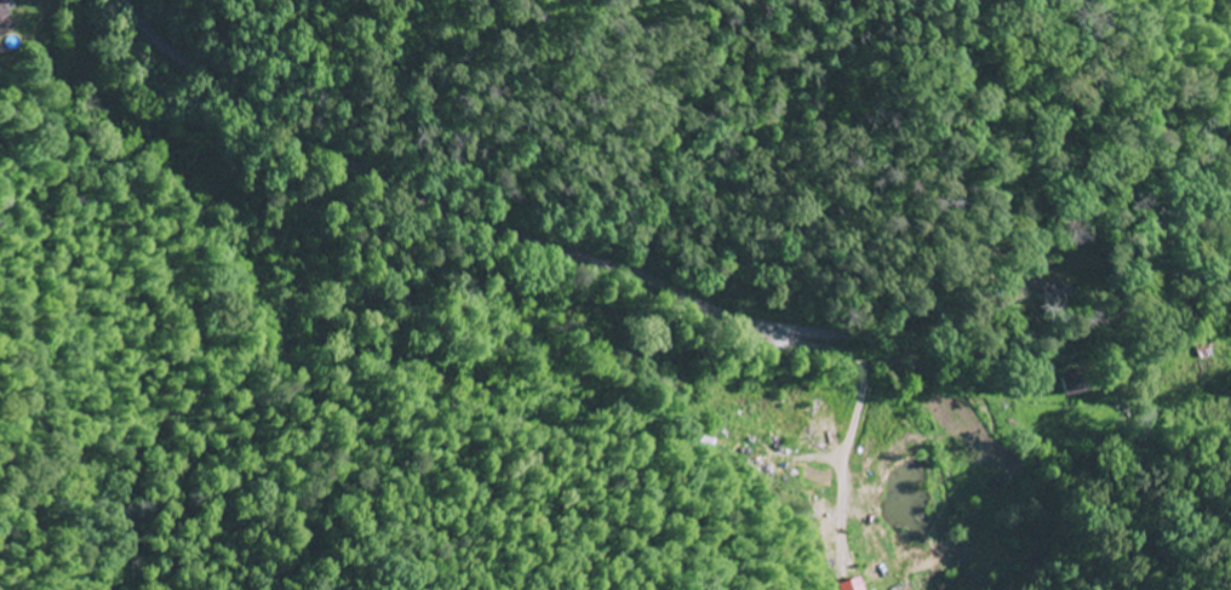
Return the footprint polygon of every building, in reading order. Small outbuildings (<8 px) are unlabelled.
[(841,589),(863,589),(859,579),(839,585),(841,589)]
